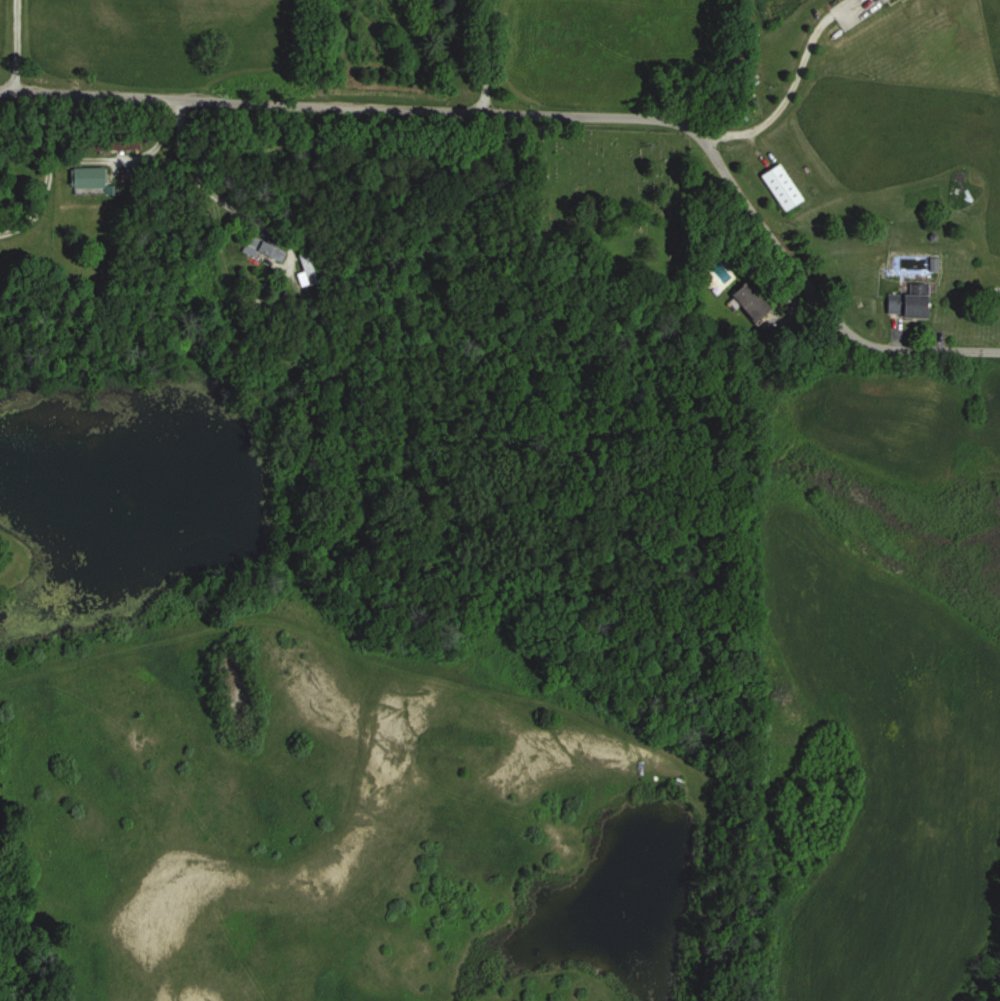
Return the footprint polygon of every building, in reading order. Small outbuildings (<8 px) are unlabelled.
[(137,140),(110,140),(110,149),(137,149),(137,140)] [(760,176),(784,212),(803,199),(778,163),(760,176)] [(104,168),(72,168),(72,188),(104,188),(104,168)] [(241,253),(256,259),(258,254),(280,263),(286,250),(248,235),(241,253)] [(298,255),(305,277),(299,279),(302,287),(317,282),(307,252),(298,255)] [(773,310),(746,281),(731,295),(757,324),(773,310)] [(927,318),(928,284),(910,283),(909,294),(888,293),(887,316),(927,318)]
